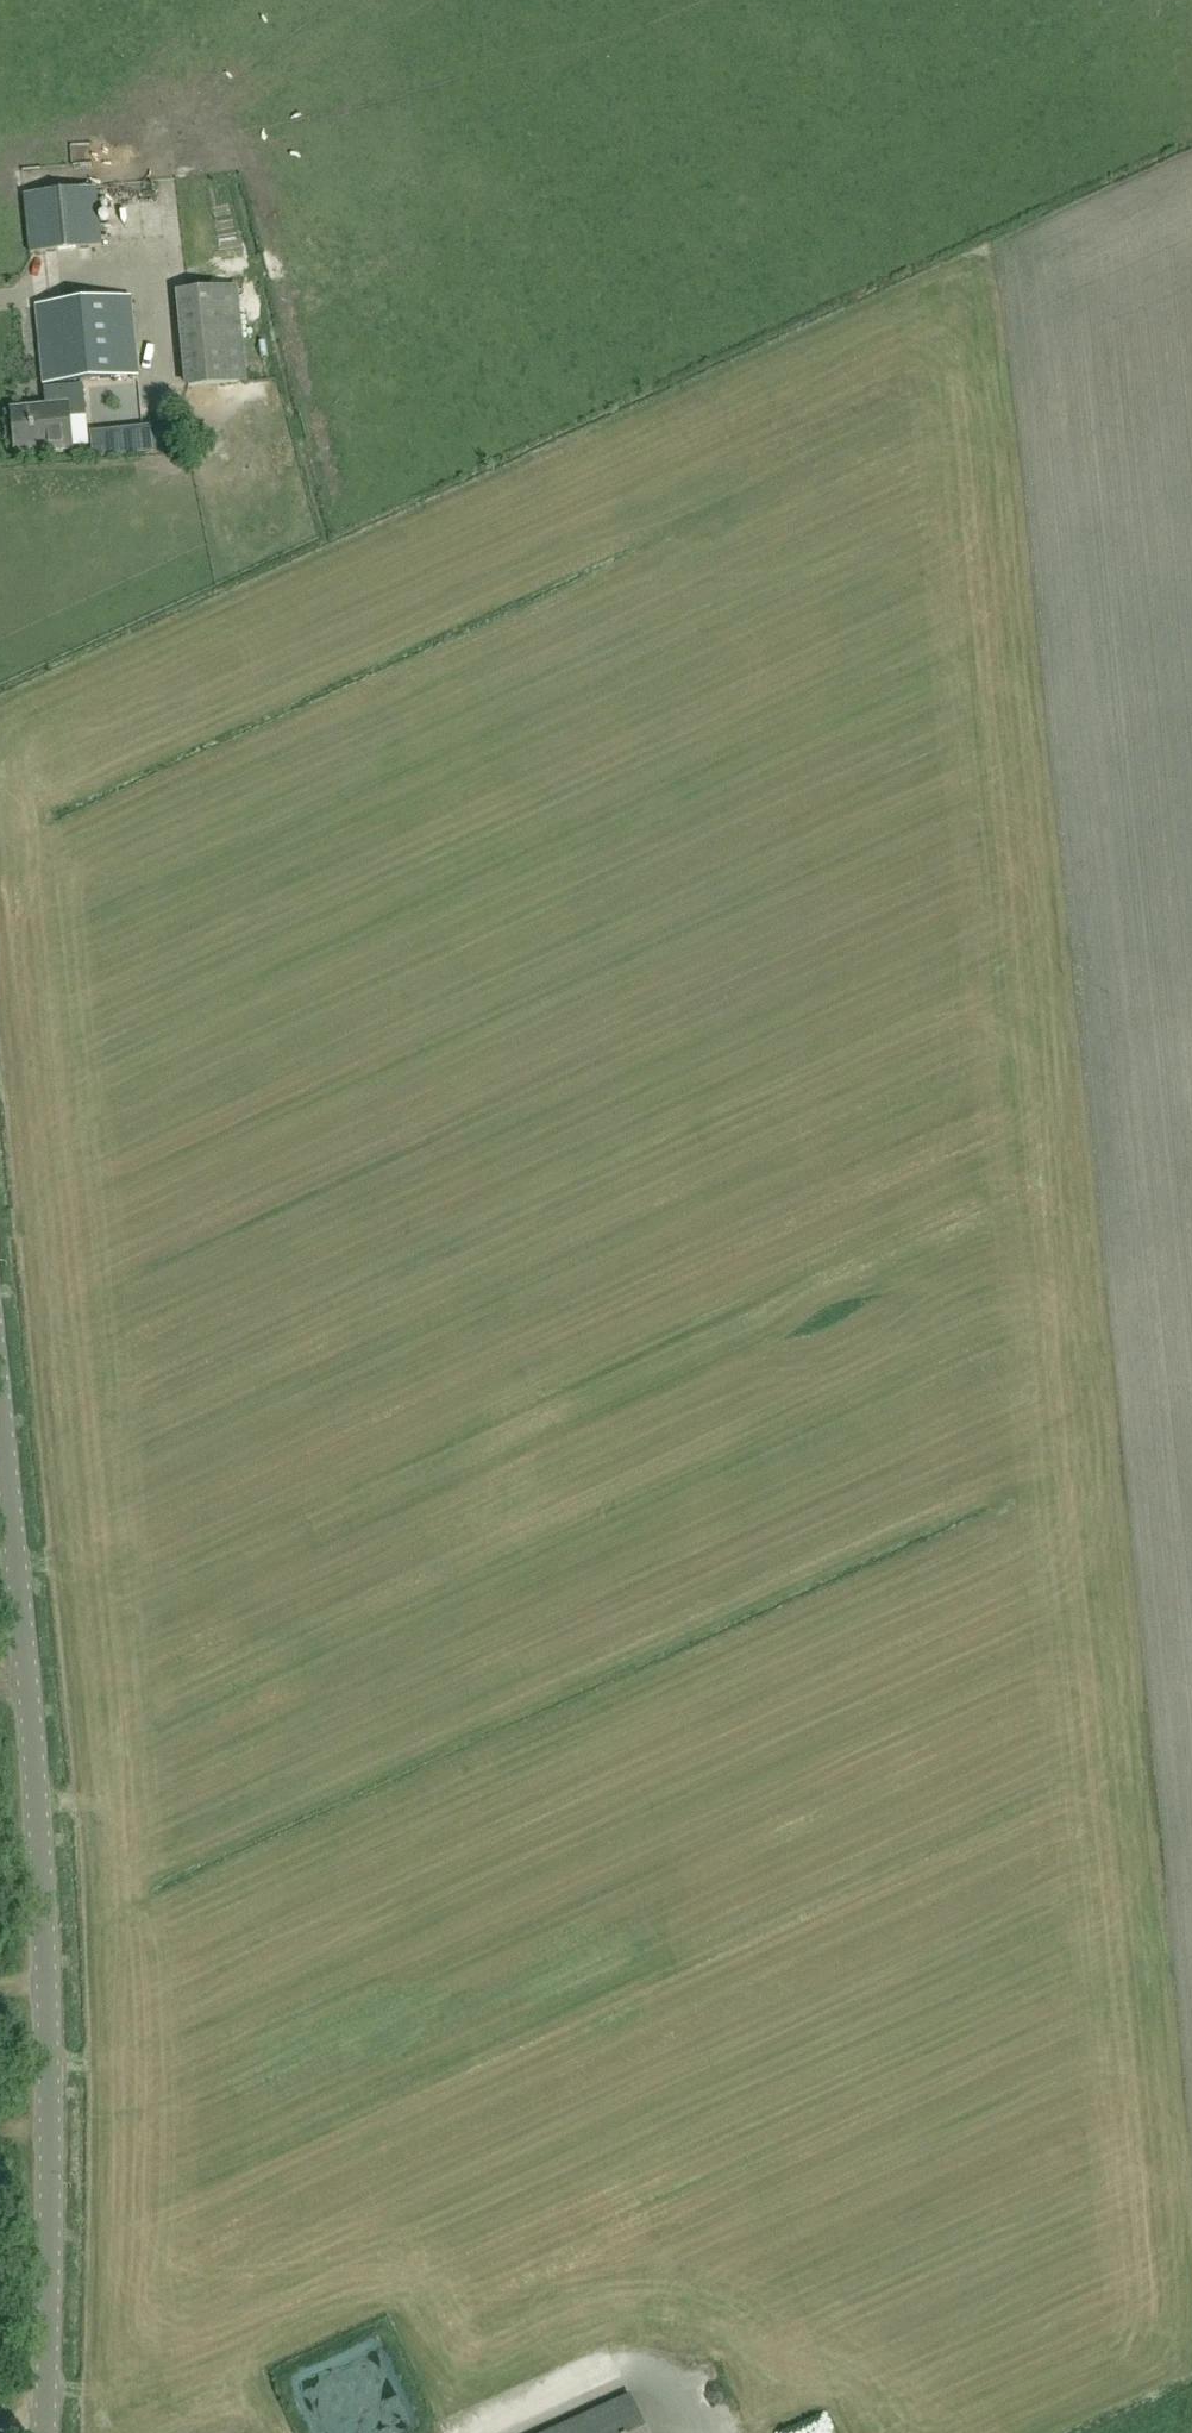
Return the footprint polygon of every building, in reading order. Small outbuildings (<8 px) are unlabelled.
[(30,254),(102,247),(95,188),(24,195),(30,254)] [(235,287),(178,292),(187,388),(244,382),(235,287)] [(129,297),(34,307),(42,385),(43,385),(83,381),(137,376),(129,297)] [(87,417),(83,381),(43,385),(45,409),(10,412),(13,451),(46,447),(47,452),(72,449),(68,419),(87,417)] [(546,2432),(647,2432),(629,2395),(546,2432)]
